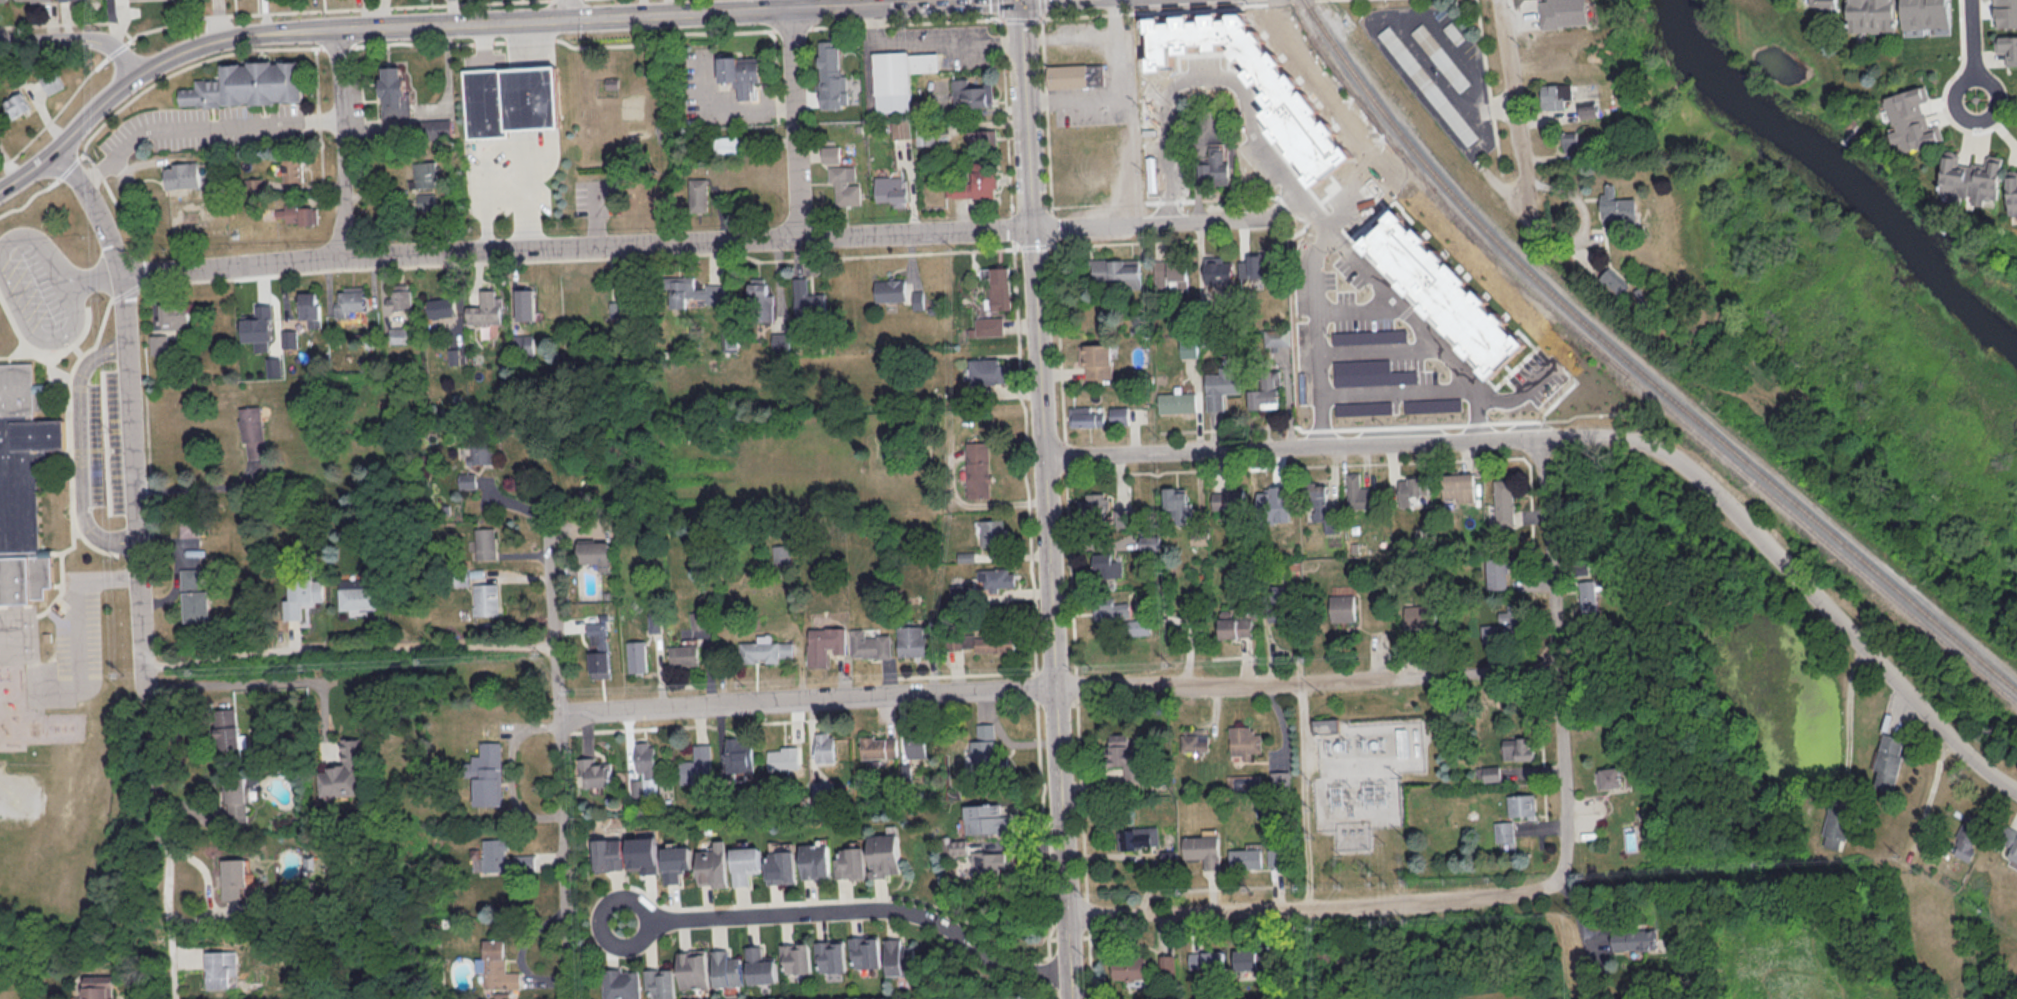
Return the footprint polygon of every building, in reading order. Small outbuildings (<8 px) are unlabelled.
[(1542,26),(1589,25),(1588,0),(1541,0),(1542,26)] [(1836,0),(1810,0),(1811,10),(1836,9),(1836,0)] [(1895,31),(1894,0),(1848,0),(1848,17),(1855,17),(1855,32),(1895,31)] [(1902,28),(1949,27),(1949,0),(1902,0),(1902,28)] [(1995,26),(2016,26),(2016,0),(1995,0),(1995,26)] [(1232,42),(1232,53),(1237,59),(1245,59),(1251,68),(1248,70),(1265,93),(1262,94),(1268,102),(1268,121),(1314,185),(1351,158),(1243,8),(1221,24),(1221,13),(1204,13),(1205,24),(1198,25),(1190,14),(1175,14),(1175,21),(1170,25),(1164,17),(1151,17),(1153,70),(1173,69),(1172,41),(1181,53),(1195,53),(1194,47),(1221,47),(1221,42),(1232,42)] [(1459,91),(1470,82),(1422,22),(1411,31),(1459,91)] [(1389,25),(1378,34),(1467,144),(1478,135),(1389,25)] [(1994,35),(1994,51),(2005,51),(2006,65),(2016,65),(2016,35),(1994,35)] [(819,107),(847,107),(847,74),(839,74),(839,41),(819,41),(819,107)] [(939,70),(939,50),(873,52),(875,110),(910,110),(909,71),(939,70)] [(738,99),(756,98),(755,80),(760,79),(759,59),(740,60),(739,55),(722,56),(723,80),(738,80),(738,99)] [(302,101),(301,59),(222,62),(222,77),(194,78),(195,87),(179,87),(179,105),(302,101)] [(1046,86),(1045,64),(1101,61),(1102,84),(1046,86)] [(565,124),(510,128),(511,134),(470,137),(466,68),(561,62),(565,124)] [(411,115),(410,90),(404,90),(404,65),(381,66),(382,115),(411,115)] [(64,86),(56,69),(40,77),(49,94),(64,86)] [(606,89),(606,77),(620,77),(620,89),(606,89)] [(992,82),(982,82),(982,86),(972,86),(972,77),(952,78),(953,106),(993,105),(992,82)] [(1572,82),(1542,83),(1542,108),(1566,108),(1565,99),(1573,98),(1572,82)] [(1944,139),(1940,124),(1929,127),(1922,102),(1930,99),(1925,84),(1884,97),(1894,130),(1889,131),(1893,143),(1899,141),(1902,152),(1944,139)] [(15,118),(33,107),(23,91),(5,102),(15,118)] [(1597,99),(1579,101),(1581,118),(1599,116),(1597,99)] [(452,136),(452,118),(418,119),(419,137),(452,136)] [(967,128),(968,147),(997,146),(996,127),(967,128)] [(1576,150),(1575,130),(1562,131),(1563,150),(1576,150)] [(1228,180),(1227,160),(1223,160),(1222,144),(1208,145),(1208,159),(1197,159),(1198,181),(1228,180)] [(839,145),(821,145),(822,162),(839,161),(839,145)] [(2002,155),(1988,154),(1987,164),(1960,162),(1961,151),(1943,150),(1941,194),(1949,195),(1948,202),(1962,203),(1962,195),(1973,196),(1973,204),(1985,204),(1985,198),(1999,199),(2002,155)] [(995,196),(995,159),(972,159),(972,180),(952,180),(952,196),(995,196)] [(283,181),(302,180),(302,160),(283,160),(283,181)] [(165,187),(200,186),(199,161),(173,161),(173,167),(164,167),(165,187)] [(436,161),(414,162),(414,178),(408,179),(409,187),(437,187),(436,161)] [(855,165),(828,166),(829,182),(835,182),(836,205),(861,204),(860,182),(855,182),(855,165)] [(2009,215),(2016,214),(2016,170),(2007,170),(2009,215)] [(892,200),(892,206),(908,206),(907,175),(875,177),(876,200),(892,200)] [(709,177),(690,177),(690,210),(709,210),(709,177)] [(1636,197),(1615,197),(1614,183),(1604,183),(1605,191),(1600,191),(1600,220),(1637,219),(1636,197)] [(435,210),(434,192),(417,193),(417,211),(435,210)] [(276,217),(285,216),(285,224),(317,223),(317,206),(275,207),(276,217)] [(1524,344),(1486,304),(1489,301),(1478,289),(1474,293),(1466,284),(1467,283),(1397,209),(1360,244),(1370,254),(1373,251),(1402,281),(1399,283),(1410,295),(1414,292),(1425,303),(1421,306),(1433,318),(1435,316),(1463,344),(1460,346),(1471,358),(1475,355),(1485,365),(1481,369),(1489,377),(1524,344)] [(1272,251),(1247,252),(1248,277),(1243,277),(1244,288),(1262,288),(1262,275),(1273,275),(1272,251)] [(1233,282),(1232,260),(1223,260),(1223,255),(1203,256),(1204,283),(1233,282)] [(1140,264),(1124,264),(1124,257),(1092,258),(1092,284),(1140,283),(1140,264)] [(1155,290),(1187,289),(1186,260),(1154,261),(1155,290)] [(990,309),(1010,308),(1009,265),(989,266),(990,309)] [(1598,279),(1620,294),(1630,279),(1608,265),(1598,279)] [(725,305),(724,287),(695,287),(694,276),(665,276),(666,289),(671,289),(672,306),(725,305)] [(751,319),(773,318),(773,294),(767,294),(767,276),(750,277),(751,319)] [(825,292),(807,293),(807,276),(794,276),(795,316),(825,315),(825,292)] [(906,299),(905,278),(875,279),(876,300),(906,299)] [(410,283),(391,284),(392,295),(387,296),(387,310),(411,309),(410,283)] [(365,286),(339,287),(339,300),(334,300),(334,313),(365,312),(365,286)] [(535,319),(535,288),(516,288),(517,319),(535,319)] [(502,322),(502,295),(496,295),(496,289),(482,289),(482,305),(467,306),(467,323),(502,322)] [(924,308),(923,290),(912,290),(913,308),(924,308)] [(319,291),(299,291),(300,318),(307,318),(308,327),(319,327),(319,291)] [(428,316),(456,315),(456,296),(428,297),(428,316)] [(150,354),(168,354),(168,335),(180,335),(180,327),(188,327),(188,303),(160,303),(160,328),(150,328),(150,354)] [(242,314),(243,341),(254,341),(254,351),(268,350),(267,340),(272,340),(271,303),(254,304),(254,314),(242,314)] [(406,341),(406,327),(389,328),(390,342),(406,341)] [(1264,328),(1265,345),(1290,344),(1289,327),(1264,328)] [(1332,331),(1332,343),(1407,341),(1407,329),(1332,331)] [(737,331),(724,331),(725,351),(738,350),(737,331)] [(772,331),(772,345),(789,345),(789,331),(772,331)] [(1180,356),(1197,355),(1196,335),(1180,335),(1180,356)] [(1079,344),(1079,365),(1085,365),(1085,378),(1112,377),(1111,343),(1079,344)] [(449,364),(461,364),(460,347),(448,347),(449,364)] [(267,377),(282,376),(282,356),(266,357),(267,377)] [(970,359),(971,384),(1010,383),(1010,363),(1000,363),(1000,358),(970,359)] [(1333,360),(1334,385),(1417,382),(1416,370),(1390,370),(1389,358),(1333,360)] [(34,609),(34,599),(48,599),(48,589),(52,589),(51,551),(42,551),(38,453),(65,453),(64,420),(36,421),(36,411),(48,410),(48,386),(35,387),(34,363),(0,364),(0,610),(34,609)] [(1207,410),(1224,409),(1223,392),(1242,392),(1242,373),(1231,373),(1231,366),(1219,366),(1219,373),(1205,373),(1207,410)] [(1249,408),(1279,407),(1278,371),(1267,371),(1268,388),(1249,389),(1249,408)] [(1196,411),(1196,392),(1158,392),(1158,412),(1196,411)] [(1440,410),(1461,409),(1460,397),(1440,398),(1440,410)] [(1335,415),(1392,413),(1391,400),(1335,402),(1335,415)] [(1103,411),(1090,412),(1090,405),(1068,406),(1069,426),(1104,425),(1103,411)] [(260,406),(239,407),(243,456),(264,454),(260,406)] [(1110,424),(1128,423),(1128,406),(1109,406),(1110,424)] [(965,439),(966,496),(990,496),(988,439),(965,439)] [(491,463),(490,441),(469,442),(470,463),(491,463)] [(475,472),(458,473),(459,488),(476,487),(475,472)] [(1347,472),(1348,504),(1370,503),(1369,487),(1360,488),(1360,472),(1347,472)] [(1475,501),(1474,473),(1442,474),(1442,497),(1457,497),(1457,502),(1475,501)] [(1398,477),(1399,506),(1411,505),(1411,494),(1427,494),(1427,476),(1398,477)] [(1494,479),(1496,526),(1514,526),(1512,479),(1494,479)] [(1257,491),(1258,517),(1276,516),(1276,521),(1291,520),(1289,484),(1271,485),(1271,490),(1257,491)] [(1212,491),(1213,510),(1245,509),(1244,485),(1225,486),(1226,491),(1212,491)] [(1178,508),(1179,522),(1187,522),(1186,515),(1190,515),(1189,486),(1165,487),(1165,509),(1178,508)] [(1107,492),(1085,493),(1086,499),(1078,500),(1078,516),(1107,515),(1107,492)] [(982,547),(1004,546),(1002,518),(980,519),(982,547)] [(477,559),(497,558),(495,527),(475,527),(477,559)] [(1141,549),(1161,549),(1161,534),(1141,534),(1141,549)] [(598,562),(599,571),(610,571),(609,539),(577,540),(578,563),(598,562)] [(789,563),(790,544),(773,543),(772,563),(789,563)] [(1112,552),(1093,552),(1094,573),(1104,573),(1104,577),(1113,576),(1112,552)] [(1488,588),(1508,588),(1507,554),(1488,555),(1488,588)] [(210,620),(209,590),(200,590),(199,568),(182,568),(184,621),(210,620)] [(977,580),(983,580),(983,590),(998,589),(998,586),(1015,586),(1014,568),(977,570),(977,580)] [(284,619),(303,618),(302,604),(315,604),(315,600),(324,600),(323,576),(290,577),(291,598),(283,598),(284,619)] [(1596,610),(1595,578),(1580,579),(1581,610),(1596,610)] [(499,614),(499,583),(473,583),(474,614),(499,614)] [(339,587),(339,609),(382,608),(381,586),(339,587)] [(1094,620),(1128,618),(1129,633),(1148,632),(1147,621),(1131,622),(1129,600),(1093,602),(1094,620)] [(1483,624),(1484,641),(1504,640),(1504,631),(1523,630),(1521,602),(1509,603),(1509,610),(1499,611),(1500,623),(1483,624)] [(1404,605),(1405,626),(1430,625),(1429,603),(1404,605)] [(649,632),(660,631),(659,614),(648,615),(649,632)] [(1219,617),(1219,637),(1254,636),(1253,616),(1219,617)] [(589,651),(590,677),(609,676),(607,621),(588,622),(589,643),(597,643),(598,650),(589,651)] [(898,656),(926,655),(925,623),(897,624),(898,656)] [(845,653),(846,627),(808,626),(807,665),(829,666),(829,653),(845,653)] [(892,656),(891,634),(865,635),(865,627),(850,628),(851,657),(892,656)] [(947,649),(963,649),(963,646),(974,646),(975,652),(1014,651),(1013,631),(946,632),(947,649)] [(792,641),(771,641),(771,634),(757,634),(757,641),(739,641),(739,661),(766,660),(766,662),(779,662),(779,655),(793,655),(792,641)] [(628,672),(646,671),(645,639),(627,640),(628,672)] [(669,665),(698,664),(697,644),(669,645),(669,665)] [(217,708),(219,747),(240,746),(238,707),(217,708)] [(1339,731),(1317,732),(1313,732),(1312,719),(1338,717),(1338,720),(1339,731)] [(972,767),(995,767),(993,722),(977,723),(977,739),(971,740),(972,767)] [(1230,754),(1242,754),(1242,759),(1251,759),(1251,751),(1261,751),(1261,733),(1252,733),(1252,725),(1230,725),(1230,754)] [(1208,750),(1207,728),(1182,729),(1182,750),(1208,750)] [(900,732),(901,742),(908,742),(908,757),(927,756),(926,731),(900,732)] [(835,732),(816,733),(818,762),(836,761),(835,732)] [(1110,733),(1112,765),(1131,764),(1132,769),(1127,769),(1128,781),(1136,780),(1134,732),(1110,733)] [(1904,739),(1882,733),(1873,769),(1876,769),(1872,787),(1892,791),(1904,739)] [(321,768),(323,796),(364,793),(360,736),(343,737),(345,766),(321,768)] [(897,736),(862,737),(862,757),(897,756),(897,736)] [(1503,736),(1504,759),(1534,759),(1533,736),(1503,736)] [(474,804),(501,805),(502,741),(481,741),(480,754),(472,754),(472,762),(464,762),(464,776),(474,776),(474,804)] [(752,741),(725,742),(726,771),(753,770),(752,741)] [(634,742),(635,771),(654,770),(653,742),(634,742)] [(679,760),(679,783),(711,782),(710,743),(693,743),(693,760),(679,760)] [(799,745),(781,746),(781,749),(768,750),(769,769),(800,768),(799,745)] [(580,786),(611,785),(610,761),(595,762),(595,757),(579,757),(580,786)] [(1484,781),(1501,780),(1500,765),(1484,765),(1484,781)] [(1603,788),(1623,785),(1619,765),(1599,768),(1603,788)] [(1270,787),(1288,788),(1289,771),(1271,770),(1270,787)] [(247,802),(254,802),(253,777),(227,779),(228,822),(248,821),(247,802)] [(834,780),(814,781),(814,795),(835,794),(834,780)] [(1536,815),(1535,793),(1508,794),(1508,816),(1536,815)] [(966,833),(1014,832),(1013,813),(1002,814),(1002,803),(966,804),(966,833)] [(1843,848),(1849,808),(1828,805),(1822,845),(1843,848)] [(1984,823),(1964,815),(1949,852),(1969,860),(1984,823)] [(1515,849),(1514,820),(1495,821),(1496,842),(1504,841),(1505,849),(1515,849)] [(2016,862),(2016,831),(2006,825),(1998,839),(2011,846),(2006,855),(2016,862)] [(1122,827),(1123,847),(1159,846),(1158,826),(1122,827)] [(871,834),(872,875),(902,874),(900,833),(871,834)] [(1220,835),(1184,836),(1184,858),(1205,857),(1205,868),(1220,867),(1220,835)] [(659,870),(658,836),(628,837),(629,871),(659,870)] [(482,873),(534,872),(533,854),(506,855),(505,837),(481,838),(482,873)] [(596,870),(623,869),(622,838),(595,839),(596,870)] [(698,850),(700,886),(729,885),(727,839),(716,839),(716,849),(698,850)] [(952,854),(969,853),(969,839),(951,839),(952,854)] [(972,867),(1007,868),(1007,841),(990,841),(989,850),(972,850),(972,867)] [(832,879),(831,843),(802,845),(804,880),(832,879)] [(665,883),(681,882),(681,870),(693,869),(693,846),(664,847),(665,883)] [(734,885),(751,885),(751,872),(763,872),(762,846),(733,847),(734,885)] [(867,846),(843,847),(843,856),(836,856),(837,878),(868,877),(867,846)] [(1230,868),(1262,868),(1262,848),(1230,848),(1230,868)] [(1161,849),(1162,864),(1177,863),(1177,849),(1161,849)] [(768,878),(777,878),(777,882),(799,881),(798,850),(771,851),(771,861),(768,861),(768,878)] [(224,858),(224,899),(242,899),(242,886),(247,886),(247,858),(224,858)] [(1612,930),(1613,950),(1652,949),(1651,943),(1657,942),(1657,929),(1612,930)] [(851,936),(852,967),(880,966),(880,935),(851,936)] [(886,975),(915,974),(914,946),(901,946),(901,937),(884,938),(886,975)] [(485,988),(521,987),(521,971),(506,971),(505,939),(484,939),(484,957),(476,957),(476,971),(485,971),(485,988)] [(845,939),(816,940),(817,972),(846,971),(845,939)] [(811,972),(810,942),(795,942),(782,943),(784,973),(811,972)] [(777,982),(776,956),(763,956),(763,945),(747,945),(748,983),(777,982)] [(1234,949),(1235,978),(1255,977),(1255,968),(1265,968),(1264,948),(1234,949)] [(708,987),(707,949),(678,950),(679,987),(708,987)] [(713,986),(742,985),(741,956),(728,957),(728,949),(713,949),(713,986)] [(207,950),(208,988),(231,987),(230,974),(237,974),(237,950),(207,950)] [(1189,970),(1224,968),(1223,950),(1188,951),(1189,970)] [(1172,953),(1165,954),(1166,972),(1173,972),(1172,953)] [(1112,979),(1146,980),(1147,957),(1113,955),(1112,979)] [(639,968),(602,969),(603,998),(640,998),(639,968)] [(675,997),(674,968),(644,968),(645,990),(651,990),(651,998),(675,997)] [(85,998),(113,998),(113,974),(85,975),(85,998)]
